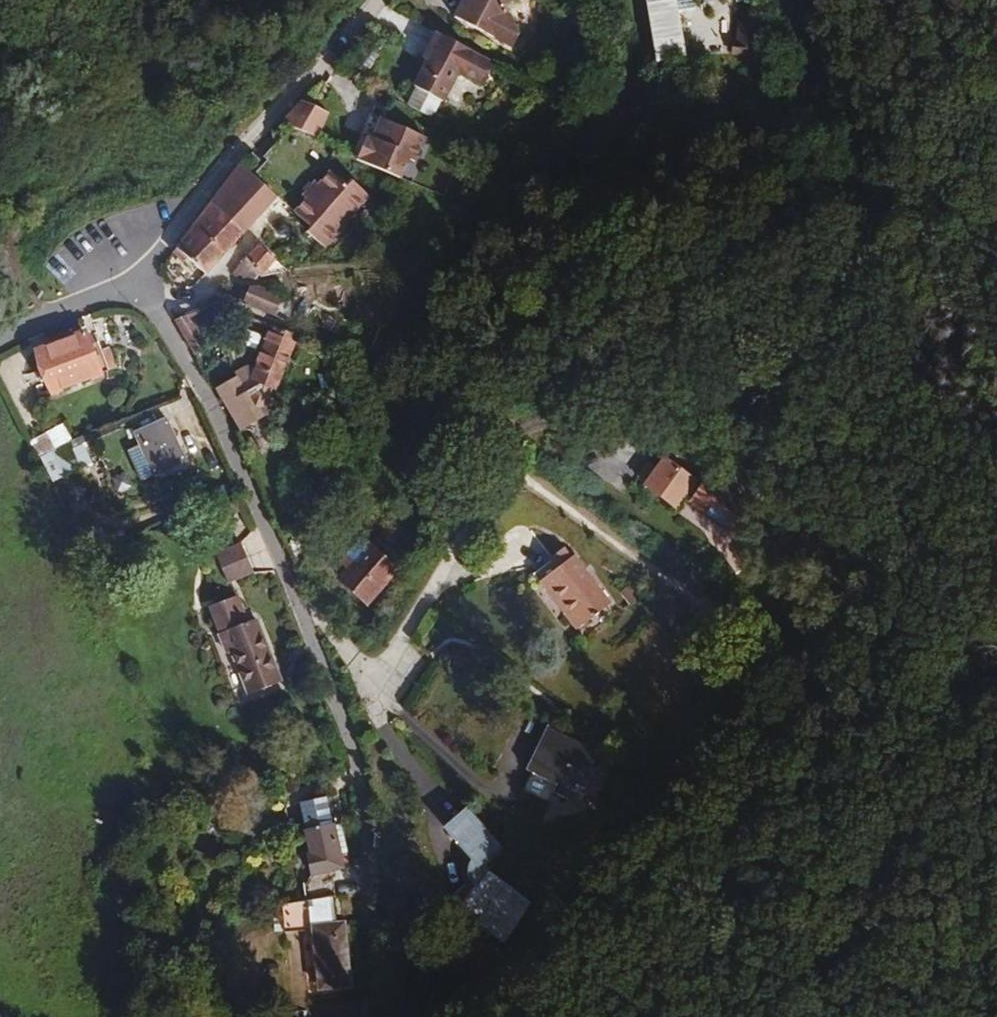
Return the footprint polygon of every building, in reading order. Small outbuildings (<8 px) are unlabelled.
[(493,9),(497,0),(471,0),(493,9)] [(488,27),(427,3),(417,30),(421,31),(410,58),(440,71),(452,40),(479,50),(488,27)] [(730,39),(730,53),(752,55),(755,25),(738,23),(736,40),(730,39)] [(283,131),(287,171),(333,207),(330,210),(351,224),(386,173),(372,161),(406,172),(413,154),(419,157),(429,131),(388,115),(380,138),(367,136),(360,157),(316,143),(326,117),(297,107),(283,131)] [(380,138),(388,115),(375,109),(367,136),(380,138)] [(275,197),(240,164),(210,200),(195,221),(175,249),(185,257),(206,274),(275,197)] [(175,249),(172,252),(183,260),(185,257),(175,249)] [(272,279),(285,261),(267,249),(253,249),(248,257),(245,260),(272,279)] [(251,299),(276,313),(285,299),(263,286),(259,286),(251,299)] [(180,306),(208,355),(220,343),(194,300),(180,306)] [(236,371),(214,385),(224,403),(238,429),(248,421),(256,434),(270,421),(275,419),(277,391),(287,369),(303,330),(276,320),(260,354),(255,358),(251,355),(233,367),(236,371)] [(90,345),(85,331),(34,352),(50,392),(114,366),(108,350),(103,353),(98,341),(90,345)] [(135,432),(140,444),(155,475),(184,462),(164,419),(135,432)] [(69,442),(72,441),(63,424),(28,443),(36,459),(42,457),(69,442)] [(81,465),(69,442),(42,457),(53,479),(81,465)] [(155,475),(140,444),(128,450),(142,481),(155,475)] [(669,458),(646,484),(678,510),(687,499),(741,543),(762,518),(716,480),(708,490),(703,496),(693,487),(698,481),(669,458)] [(708,490),(698,481),(693,487),(703,496),(708,490)] [(807,521),(813,513),(798,500),(791,508),(807,521)] [(257,571),(242,540),(215,552),(229,583),(257,571)] [(396,573),(364,544),(341,570),(372,599),(396,573)] [(572,565),(560,551),(535,571),(545,584),(549,581),(569,605),(564,610),(580,630),(614,603),(579,559),(572,565)] [(281,683),(274,668),(262,673),(243,628),(249,626),(236,596),(212,607),(223,634),(215,637),(225,660),(230,658),(248,698),(281,683)] [(262,673),(274,668),(255,623),(249,626),(243,628),(262,673)] [(548,731),(528,770),(552,782),(558,770),(576,779),(582,766),(590,770),(602,748),(595,745),(603,729),(561,707),(548,731)] [(305,865),(310,901),(334,898),(339,897),(354,895),(352,876),(338,878),(331,823),(327,798),(299,802),(308,865),(305,865)] [(466,806),(442,826),(474,863),(480,869),(482,868),(503,849),(466,806)] [(344,821),(331,823),(338,878),(352,876),(344,821)] [(478,893),(488,878),(489,876),(482,868),(480,869),(474,863),(472,865),(470,868),(469,871),(469,875),(469,881),(471,886),(475,890),(478,893)] [(503,943),(526,906),(488,878),(478,893),(464,915),(503,943)] [(279,930),(302,927),(315,925),(324,989),(353,985),(345,924),(337,925),(334,898),(310,901),(276,906),(279,930)]
